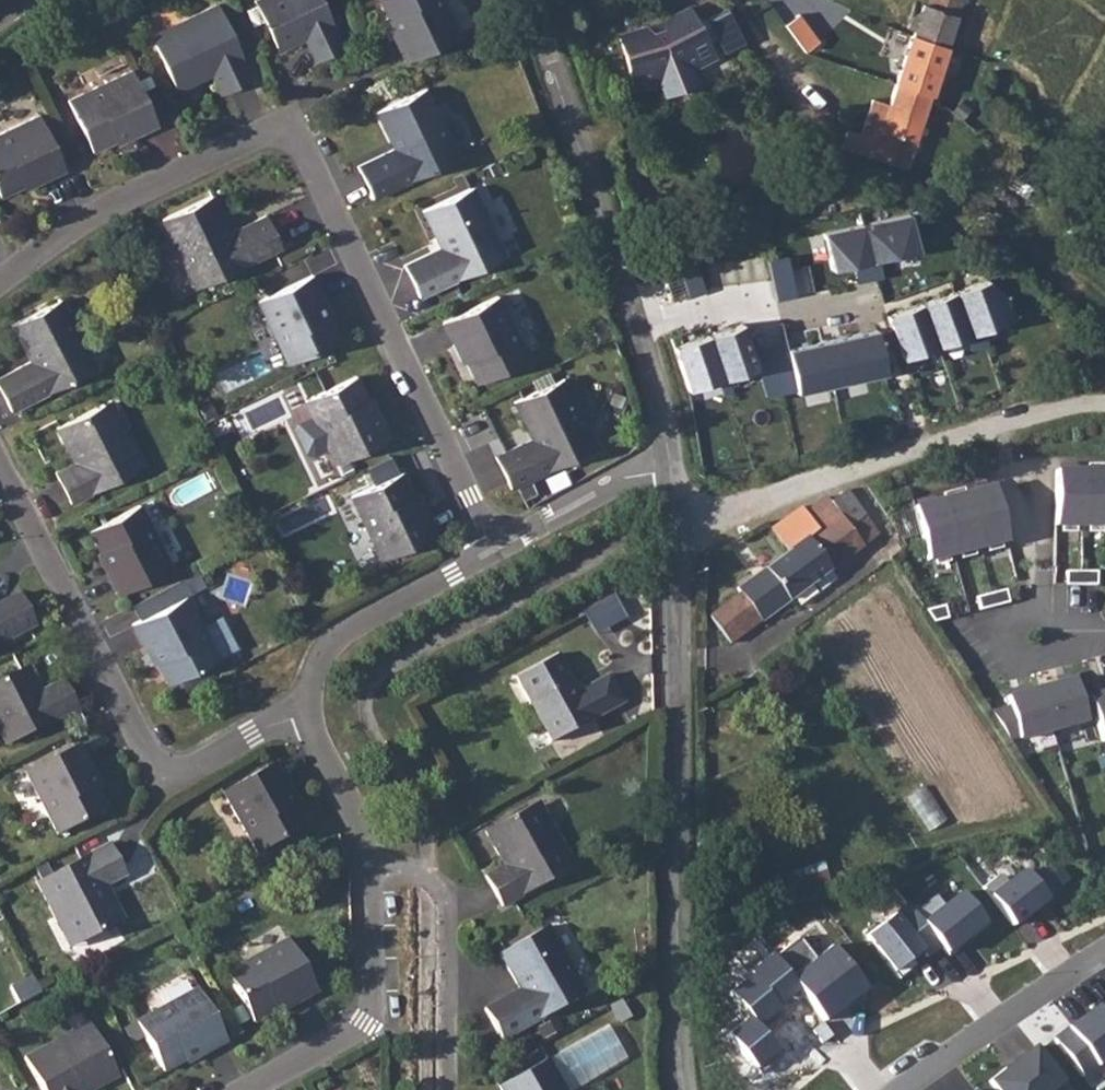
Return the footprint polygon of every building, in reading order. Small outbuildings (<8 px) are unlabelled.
[(149,31),(174,86),(209,70),(218,90),(250,76),(215,0),(213,0),(149,31)] [(272,43),(299,30),(312,57),(341,43),(320,0),(253,0),(272,43)] [(393,30),(390,32),(402,56),(455,30),(440,0),(379,0),(393,30)] [(902,58),(938,70),(961,0),(927,0),(925,4),(921,3),(919,9),(912,30),(911,33),(902,58)] [(727,4),(707,14),(711,21),(701,27),(688,2),(664,15),(668,22),(648,31),(646,23),(620,30),(635,84),(659,77),(660,82),(680,82),(695,68),(693,63),(714,51),(707,38),(717,33),(723,44),(743,34),(727,4)] [(905,28),(912,30),(919,9),(908,16),(905,28)] [(902,58),(894,82),(930,95),(938,70),(902,58)] [(129,66),(66,95),(90,147),(127,129),(129,131),(155,120),(129,66)] [(930,95),(894,82),(887,105),(870,99),(859,134),(849,131),(843,148),(905,169),(921,121),(930,95)] [(390,144),(354,161),(369,192),(454,152),(422,84),(373,107),(390,144)] [(0,127),(0,190),(36,173),(38,177),(62,165),(37,110),(0,127)] [(437,243),(402,260),(417,291),(502,250),(469,182),(420,206),(437,243)] [(209,189),(160,213),(193,282),(278,242),(263,210),(227,227),(209,189)] [(826,232),(834,268),(919,250),(911,213),(826,232)] [(310,270),(256,296),(286,359),(337,334),(319,296),(322,294),(310,270)] [(990,280),(891,315),(907,356),(1016,318),(1007,294),(990,280)] [(495,290),(442,315),(453,340),(457,338),(475,375),(526,352),(495,290)] [(0,372),(0,390),(9,407),(92,364),(58,295),(9,321),(28,357),(0,372)] [(746,323),(679,345),(694,390),(761,365),(746,323)] [(879,330),(790,347),(800,392),(888,372),(879,330)] [(353,371),(303,396),(312,412),(297,419),(294,427),(303,447),(311,449),(326,442),(333,457),(387,431),(376,406),(371,408),(353,371)] [(530,432),(494,449),(509,481),(594,440),(561,372),(512,395),(530,432)] [(251,431),(291,413),(282,392),(242,410),(251,431)] [(109,395),(100,399),(116,430),(123,426),(109,395)] [(116,430),(100,399),(54,423),(71,458),(52,468),(68,500),(142,461),(123,426),(116,430)] [(400,466),(349,491),(379,554),(433,528),(421,503),(418,504),(400,466)] [(1059,467),(1060,528),(1104,527),(1104,468),(1059,467)] [(916,504),(932,560),(1012,542),(996,484),(916,504)] [(845,488),(828,500),(849,529),(866,517),(845,488)] [(738,594),(709,616),(729,644),(795,595),(869,540),(877,535),(866,517),(849,529),(828,500),(827,498),(805,513),(801,507),(770,529),(787,554),(736,590),(738,594)] [(139,501),(87,527),(106,563),(102,565),(115,590),(170,563),(139,501)] [(726,576),(700,597),(709,616),(738,594),(736,590),(726,576)] [(34,621),(17,589),(0,598),(0,638),(34,621)] [(184,591),(130,619),(142,644),(146,642),(167,680),(176,675),(207,658),(216,653),(184,591)] [(618,593),(586,608),(597,633),(630,617),(618,593)] [(514,673),(546,734),(619,694),(607,671),(577,688),(556,650),(514,673)] [(207,658),(176,675),(186,692),(216,676),(207,658)] [(0,676),(0,730),(5,741),(77,704),(62,676),(35,689),(22,664),(0,676)] [(1023,737),(1024,739),(1091,721),(1078,674),(1011,694),(1014,702),(996,708),(1014,739),(1023,737)] [(1104,736),(1104,690),(1092,693),(1104,736)] [(619,694),(546,734),(549,738),(622,699),(619,694)] [(77,740),(24,768),(56,830),(106,804),(86,766),(90,764),(77,740)] [(273,757),(220,787),(256,849),(305,820),(284,783),(286,782),(273,757)] [(936,827),(947,820),(926,788),(915,796),(936,827)] [(537,796),(529,801),(545,829),(553,824),(537,796)] [(545,829),(529,801),(484,827),(502,859),(483,870),(502,901),(573,860),(553,824),(545,829)] [(36,877),(53,911),(61,907),(76,938),(123,914),(106,878),(124,869),(108,839),(36,877)] [(820,862),(787,874),(794,892),(827,881),(820,862)] [(1024,866),(991,890),(1017,924),(1049,900),(1024,866)] [(926,920),(949,949),(986,920),(961,887),(923,917),(926,920)] [(909,899),(865,934),(894,969),(924,945),(912,931),(926,920),(923,917),(909,899)] [(61,907),(53,911),(69,942),(76,938),(61,907)] [(519,982),(484,1003),(502,1034),(584,986),(546,920),(499,947),(519,982)] [(286,935),(226,968),(252,1017),(288,997),(290,1001),(315,987),(286,935)] [(796,937),(772,956),(797,986),(824,1019),(866,985),(832,942),(812,957),(796,937)] [(797,986),(772,956),(728,991),(749,1017),(753,1022),(797,986)] [(197,984),(136,1018),(163,1066),(199,1046),(201,1051),(226,1036),(197,984)] [(1054,1036),(1084,1075),(1104,1058),(1104,1013),(1101,1008),(1097,1002),(1054,1036)] [(753,1022),(749,1017),(727,1034),(756,1069),(777,1052),(753,1022)] [(89,1018),(61,1033),(64,1040),(93,1025),(89,1018)] [(61,1033),(24,1053),(44,1089),(85,1089),(84,1089),(118,1070),(93,1025),(64,1040),(61,1033)] [(988,1078),(997,1089),(1073,1089),(1036,1042),(988,1078)] [(548,1053),(500,1080),(505,1089),(568,1089),(548,1053)]
